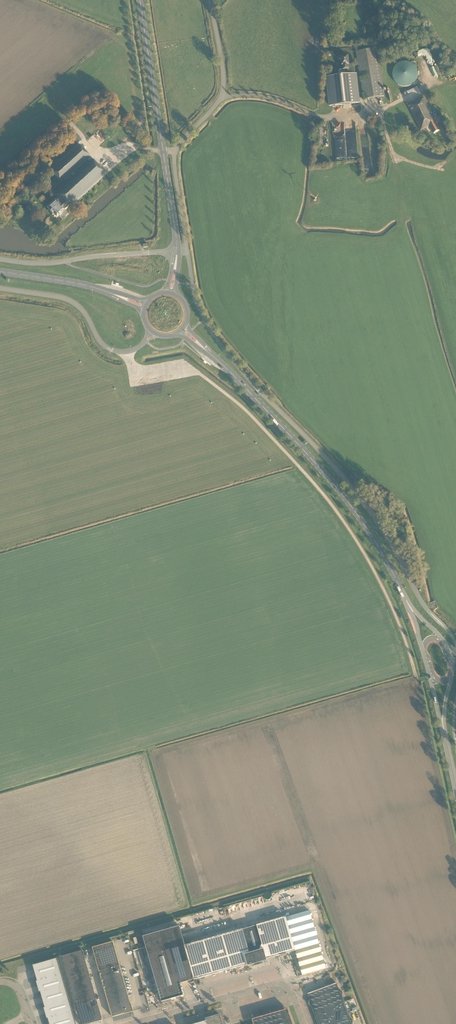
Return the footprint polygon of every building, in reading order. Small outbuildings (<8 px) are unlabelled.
[(363,99),(383,96),(376,48),(356,51),(363,99)] [(359,103),(356,74),(354,74),(353,64),(349,65),(348,55),(342,56),(343,69),(347,69),(348,74),(327,77),(330,106),(359,103)] [(392,71),(392,74),(392,77),(394,80),(395,83),(398,85),(400,86),(403,87),(406,87),(409,86),(412,85),(414,83),(416,80),(417,77),(417,74),(417,71),(416,68),(414,66),(412,64),(409,62),(406,62),(403,62),(400,62),(398,64),(395,66),(394,68),(392,71)] [(434,118),(424,98),(408,106),(420,131),(430,126),(433,133),(439,131),(433,119),(434,118)] [(81,140),(75,134),(71,138),(77,144),(81,140)] [(59,183),(63,179),(64,180),(71,174),(72,176),(72,177),(54,193),(51,189),(47,192),(51,196),(53,194),(57,199),(55,201),(54,200),(47,207),(56,217),(58,216),(62,220),(68,214),(64,210),(65,209),(64,209),(69,204),(71,206),(106,174),(78,143),(53,167),(54,168),(49,173),(59,183)] [(326,968),(310,910),(286,917),(286,916),(184,945),(194,979),(252,963),(295,950),(302,975),(326,968)] [(130,1003),(120,965),(113,942),(93,947),(112,1017),(124,1013),(125,1014),(125,1013),(133,1011),(131,1003),(131,1002),(130,1003)] [(170,949),(148,956),(162,1002),(183,995),(170,949)] [(61,956),(80,1023),(88,1023),(103,1020),(83,950),(61,956)] [(33,965),(38,981),(62,974),(58,960),(58,958),(33,965)] [(65,985),(62,974),(38,981),(36,981),(39,992),(41,992),(65,985)] [(327,986),(308,994),(319,1023),(352,1023),(336,983),(327,986)] [(41,992),(45,1007),(70,1000),(65,985),(41,992)] [(47,1018),(48,1018),(73,1011),(70,1000),(45,1007),(44,1008),(47,1018)] [(285,1010),(252,1019),(254,1023),(293,1023),(287,1009),(285,1010)] [(48,1018),(50,1023),(76,1023),(73,1011),(48,1018)] [(204,1023),(223,1023),(220,1015),(214,1016),(214,1015),(211,1016),(212,1017),(206,1019),(206,1020),(203,1021),(204,1023)]
